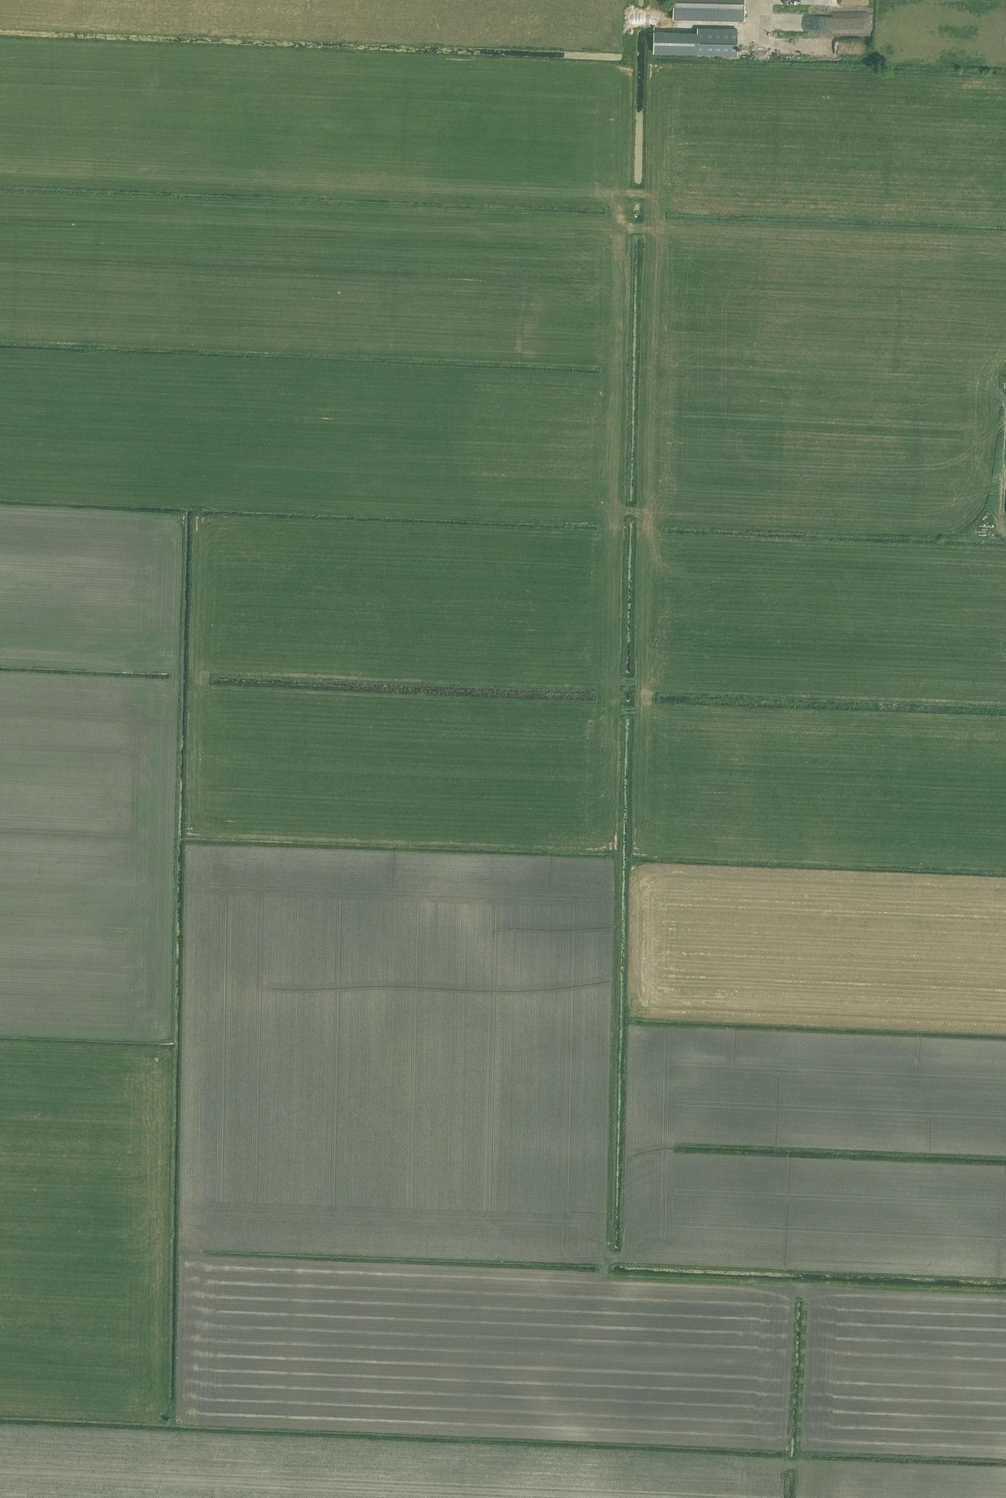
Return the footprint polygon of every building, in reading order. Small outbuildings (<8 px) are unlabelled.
[(673,18),(744,19),(744,0),(673,0),(673,18)] [(737,54),(737,30),(697,28),(697,53),(737,54)] [(679,40),(690,39),(689,29),(678,29),(679,40)]
